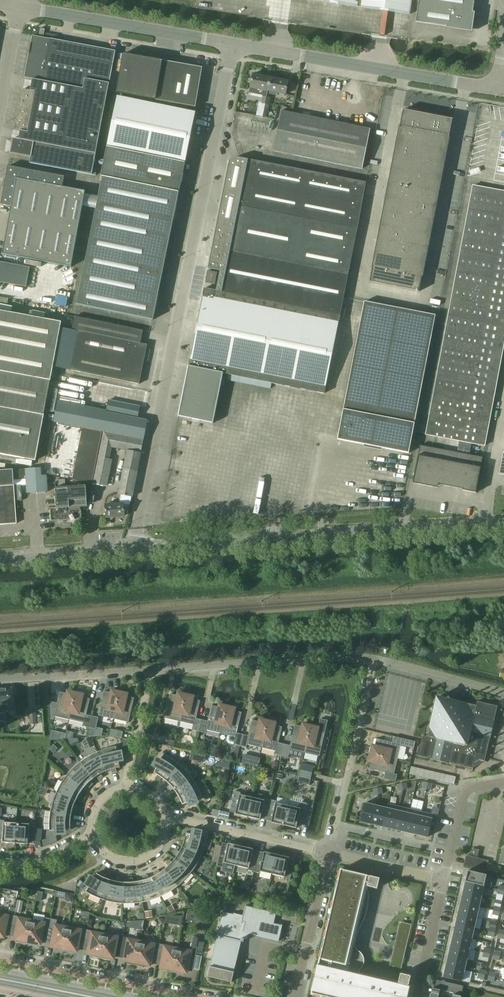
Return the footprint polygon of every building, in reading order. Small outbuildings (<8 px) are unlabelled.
[(410,14),(412,0),(309,0),(410,14)] [(416,22),(470,30),(475,0),(419,0),(416,22)] [(98,146),(116,52),(50,39),(32,36),(31,44),(30,44),(28,54),(29,54),(24,78),(31,79),(29,91),(35,92),(28,133),(21,132),(20,140),(96,154),(98,146)] [(203,69),(163,62),(124,55),(117,94),(196,108),(203,69)] [(269,92),(271,78),(254,75),(251,88),(250,88),(249,93),(263,96),(267,97),(268,97),(269,92)] [(289,82),(271,78),(269,92),(286,95),(289,82)] [(28,133),(35,92),(22,89),(14,130),(28,133)] [(117,98),(107,147),(103,178),(76,305),(153,321),(180,193),(186,164),(196,113),(117,98)] [(452,120),(403,110),(370,282),(371,283),(371,282),(418,292),(419,292),(452,120)] [(362,169),(371,130),(282,111),(273,152),(284,154),(284,153),(362,169)] [(30,163),(48,167),(92,175),(93,169),(96,154),(13,139),(10,154),(31,158),(30,163)] [(223,202),(357,229),(366,183),(240,159),(230,162),(223,202)] [(72,267),(86,192),(63,188),(65,177),(8,167),(1,205),(12,207),(3,254),(72,267)] [(426,435),(459,441),(471,443),(485,446),(503,344),(503,193),(475,187),(473,187),(426,435)] [(214,249),(348,277),(357,229),(223,202),(214,249)] [(221,272),(217,291),(340,316),(348,277),(214,249),(210,270),(221,272)] [(30,268),(0,262),(0,283),(27,288),(30,268)] [(215,285),(218,274),(208,272),(206,283),(215,285)] [(340,316),(217,291),(206,289),(190,368),(224,375),(324,395),(340,316)] [(437,316),(364,302),(338,439),(409,454),(437,316)] [(51,379),(61,323),(0,311),(0,369),(51,379)] [(139,385),(147,346),(140,344),(143,332),(75,318),(72,331),(78,332),(70,371),(139,385)] [(214,424),(224,375),(190,368),(179,417),(214,424)] [(51,379),(0,369),(0,455),(35,461),(51,379)] [(107,412),(106,413),(138,419),(140,407),(109,401),(107,412)] [(58,403),(54,422),(83,428),(83,429),(102,433),(92,484),(104,487),(112,448),(128,451),(119,495),(121,495),(132,497),(132,498),(132,497),(141,452),(147,425),(147,421),(138,419),(106,413),(107,412),(58,403)] [(72,481),(92,484),(102,433),(83,429),(72,481)] [(459,441),(458,447),(470,449),(471,443),(459,441)] [(482,458),(420,446),(413,480),(419,481),(419,485),(432,487),(433,484),(463,490),(462,491),(476,493),(482,458)] [(25,469),(27,494),(47,492),(46,476),(41,476),(41,468),(25,469)] [(24,469),(15,470),(16,478),(24,478),(24,469)] [(15,486),(13,470),(0,471),(0,487),(15,486)] [(65,480),(56,480),(56,489),(65,488),(65,480)] [(0,487),(0,525),(17,524),(15,502),(22,501),(21,486),(15,487),(15,486),(0,487)] [(81,507),(87,506),(86,486),(65,488),(56,489),(57,508),(51,509),(52,522),(82,519),(81,507)] [(130,505),(132,497),(121,495),(120,504),(106,505),(106,518),(125,517),(124,506),(130,505)] [(8,705),(9,712),(14,711),(12,688),(0,689),(0,705),(8,705)] [(99,716),(114,719),(120,693),(112,691),(112,693),(104,692),(99,716)] [(55,717),(69,720),(76,694),(68,692),(68,694),(60,693),(57,704),(49,702),(50,719),(54,720),(55,717)] [(120,693),(114,719),(129,723),(134,699),(127,697),(127,695),(120,693)] [(90,728),(92,716),(86,715),(90,699),(82,698),(83,695),(76,694),(69,720),(84,724),(83,727),(90,728)] [(165,719),(180,722),(186,696),(178,694),(178,696),(170,694),(165,719)] [(186,696),(180,722),(194,726),(193,731),(199,732),(202,720),(196,719),(200,701),(193,700),(193,697),(186,696)] [(423,736),(418,757),(432,760),(431,760),(449,764),(473,769),(474,764),(479,761),(485,762),(490,738),(491,738),(495,721),(498,707),(477,702),(476,706),(450,700),(449,698),(446,699),(439,697),(435,700),(435,701),(434,707),(431,709),(433,711),(426,737),(423,736)] [(202,720),(199,732),(206,734),(207,731),(221,734),(227,707),(220,706),(219,708),(212,706),(208,722),(202,720)] [(226,741),(228,744),(240,747),(243,735),(237,734),(242,713),(234,711),(235,709),(227,707),(221,734),(227,735),(226,741)] [(99,718),(92,716),(90,728),(96,730),(99,718)] [(320,719),(318,729),(311,727),(304,754),(320,757),(328,721),(320,719)] [(262,749),(268,722),(260,720),(260,723),(252,721),(248,736),(243,735),(240,747),(246,748),(247,745),(262,749)] [(275,724),(268,722),(262,749),(276,752),(275,755),(282,757),(284,745),(279,743),(282,728),(275,726),(275,724)] [(304,754),(311,727),(303,725),(303,727),(295,726),(290,746),(284,745),(282,757),(288,758),(290,750),(304,754)] [(123,733),(112,730),(110,736),(122,739),(123,733)] [(373,747),(371,754),(398,760),(401,746),(414,749),(415,742),(394,737),(392,743),(377,740),(375,747),(373,747)] [(86,749),(94,746),(90,738),(83,741),(86,749)] [(53,753),(57,749),(53,745),(49,749),(53,753)] [(211,745),(209,754),(215,756),(217,746),(211,745)] [(97,753),(106,772),(111,770),(112,774),(117,772),(116,769),(120,768),(116,747),(108,749),(97,753)] [(80,762),(94,779),(97,777),(99,781),(103,778),(101,774),(106,772),(97,753),(90,756),(80,762)] [(257,767),(259,758),(244,754),(242,763),(257,767)] [(398,760),(371,754),(369,762),(371,762),(370,770),(385,773),(384,779),(396,782),(397,775),(394,775),(398,760)] [(162,778),(166,782),(180,766),(173,760),(164,755),(154,774),(158,776),(155,779),(160,782),(162,778)] [(91,782),(94,779),(80,762),(74,768),(67,776),(83,789),(87,785),(90,788),(93,785),(91,782)] [(277,771),(279,763),(272,762),(270,769),(277,771)] [(173,789),(176,792),(193,780),(188,774),(180,766),(166,782),(170,785),(167,788),(171,792),(173,789)] [(411,767),(409,775),(454,785),(456,777),(411,767)] [(312,774),(300,771),(299,777),(311,780),(312,774)] [(56,793),(76,802),(78,798),(81,800),(84,796),(80,794),(83,789),(67,776),(62,783),(56,793)] [(309,786),(311,780),(299,777),(298,783),(309,786)] [(193,780),(176,792),(179,797),(175,799),(178,803),(181,802),(183,805),(202,798),(199,790),(193,780)] [(235,815),(248,818),(252,798),(240,795),(241,793),(234,792),(230,809),(236,811),(235,815)] [(74,805),(76,802),(56,793),(53,800),(51,811),(72,815),(73,810),(77,811),(78,806),(74,805)] [(261,817),(267,818),(271,800),(265,799),(264,801),(252,798),(248,818),(260,821),(261,817)] [(284,826),(288,806),(276,804),(277,802),(271,800),(267,818),(272,819),(271,823),(284,826)] [(296,808),(288,806),(284,826),(296,829),(297,825),(303,826),(308,804),(302,803),(296,808)] [(364,803),(360,822),(371,825),(376,806),(364,803)] [(399,807),(388,804),(387,809),(383,827),(382,827),(382,828),(388,830),(388,829),(394,830),(399,807)] [(387,809),(376,806),(371,825),(382,827),(383,827),(387,809)] [(410,809),(399,807),(394,830),(405,832),(410,809)] [(410,809),(405,832),(416,835),(421,812),(410,809)] [(71,821),(72,815),(51,811),(49,823),(49,831),(71,830),(71,826),(75,826),(75,821),(71,821)] [(219,812),(218,818),(228,820),(230,814),(220,811),(219,812)] [(421,812),(416,835),(427,838),(429,830),(432,820),(432,819),(433,814),(421,812)] [(15,844),(17,824),(4,823),(4,821),(0,821),(0,838),(2,839),(2,843),(15,844)] [(17,824),(15,844),(28,845),(28,840),(34,841),(35,823),(29,823),(29,825),(17,824)] [(184,843),(182,848),(201,856),(204,848),(207,837),(202,836),(202,834),(191,832),(191,834),(186,834),(185,838),(181,837),(180,842),(184,843)] [(224,863),(236,866),(241,847),(228,844),(227,848),(222,847),(218,864),(224,865),(224,863)] [(216,845),(213,861),(218,864),(222,847),(216,845)] [(241,847),(236,866),(248,869),(248,871),(254,872),(258,855),(253,854),(253,850),(241,847)] [(177,857),(175,860),(191,873),(196,867),(201,856),(182,848),(180,852),(176,850),(173,855),(177,857)] [(258,855),(254,872),(260,874),(260,872),(272,875),(277,855),(264,852),(263,856),(258,855)] [(277,855),(272,875),(284,878),(284,879),(290,881),(294,864),(288,862),(289,858),(277,855)] [(488,862),(467,856),(465,866),(486,871),(488,862)] [(191,873),(175,860),(172,863),(169,860),(166,864),(168,867),(164,870),(178,887),(184,881),(191,873)] [(178,887),(164,870),(160,873),(158,870),(154,873),(156,876),(152,878),(161,897),(168,893),(178,887)] [(312,994),(322,996),(407,996),(409,991),(410,987),(408,987),(411,976),(400,974),(398,982),(390,980),(384,979),(378,977),(370,975),(362,974),(361,974),(361,973),(360,972),(360,971),(360,970),(361,969),(362,968),(363,967),(364,964),(364,962),(364,960),(364,957),(363,955),(361,953),(359,952),(358,951),(357,950),(357,949),(356,948),(355,946),(355,944),(355,943),(356,939),(358,934),(359,931),(360,928),(364,922),(365,918),(367,912),(369,903),(369,897),(368,892),(368,887),(377,889),(379,879),(358,874),(341,870),(318,966),(317,965),(311,988),(313,988),(312,994)] [(486,875),(467,871),(465,882),(484,886),(486,875)] [(93,896),(104,900),(110,880),(105,878),(107,875),(102,873),(100,876),(97,874),(94,878),(92,877),(86,886),(88,888),(86,892),(93,896)] [(161,897),(152,878),(149,879),(147,875),(143,877),(144,881),(139,882),(142,903),(151,901),(161,897)] [(112,903),(123,904),(124,883),(120,882),(121,879),(116,878),(115,882),(110,880),(104,900),(112,903)] [(142,903),(139,882),(133,883),(133,879),(128,879),(128,883),(124,883),(123,904),(131,904),(142,903)] [(242,881),(241,888),(249,890),(251,883),(242,881)] [(465,882),(463,893),(481,897),(484,886),(465,882)] [(481,897),(463,893),(460,903),(479,907),(481,897)] [(224,895),(222,901),(228,903),(235,904),(236,898),(224,895)] [(21,914),(23,902),(17,900),(15,912),(21,914)] [(479,907),(460,903),(458,914),(477,918),(479,907)] [(206,922),(210,906),(198,909),(195,919),(206,922)] [(222,917),(208,977),(233,982),(244,932),(280,940),(280,938),(281,939),(282,936),(281,936),(282,930),(269,927),(273,913),(246,907),(244,916),(234,914),(234,915),(224,913),(223,917),(222,917)] [(477,918),(458,914),(456,924),(474,928),(477,918)] [(10,934),(14,916),(8,915),(7,916),(0,915),(0,939),(1,937),(4,938),(5,933),(10,934)] [(18,942),(27,944),(32,921),(20,919),(20,917),(14,916),(10,934),(16,935),(15,940),(18,940),(18,942)] [(41,940),(47,941),(51,919),(45,918),(44,924),(32,921),(27,944),(37,946),(37,944),(40,945),(41,940)] [(54,949),(64,951),(68,928),(56,926),(57,920),(51,919),(47,941),(52,942),(51,947),(55,947),(54,949)] [(126,927),(142,930),(144,921),(128,922),(126,927)] [(474,928),(456,924),(453,935),(472,939),(474,928)] [(78,947),(83,948),(87,930),(81,929),(80,930),(68,928),(64,951),(73,953),(74,951),(77,952),(78,947)] [(91,956),(100,958),(105,935),(93,933),(93,931),(87,930),(83,948),(89,949),(88,954),(91,954),(91,956)] [(120,955),(123,937),(117,936),(117,938),(105,935),(100,958),(110,960),(110,958),(113,959),(114,954),(120,955)] [(472,939),(453,935),(451,945),(469,949),(474,950),(476,940),(472,939)] [(127,963),(137,965),(141,942),(129,940),(129,938),(123,937),(120,955),(125,956),(124,961),(128,961),(127,963)] [(190,952),(178,949),(173,972),(183,974),(183,972),(186,973),(187,968),(193,969),(199,938),(193,937),(190,952)] [(151,961),(156,962),(160,944),(154,943),(153,945),(141,942),(137,965),(146,967),(147,965),(150,966),(151,961)] [(173,972),(178,949),(166,947),(166,945),(160,944),(156,962),(162,963),(161,968),(164,968),(164,970),(173,972)] [(469,949),(451,945),(448,956),(467,960),(473,961),(476,951),(469,950),(469,949)] [(393,951),(389,967),(401,970),(403,964),(395,962),(397,952),(393,951)] [(467,960),(448,956),(446,966),(464,970),(467,960)] [(446,966),(443,977),(462,981),(462,980),(470,982),(472,972),(464,970),(446,966)] [(464,987),(438,980),(436,989),(434,989),(433,989),(432,996),(439,996),(441,991),(454,994),(453,996),(462,996),(464,987)]
